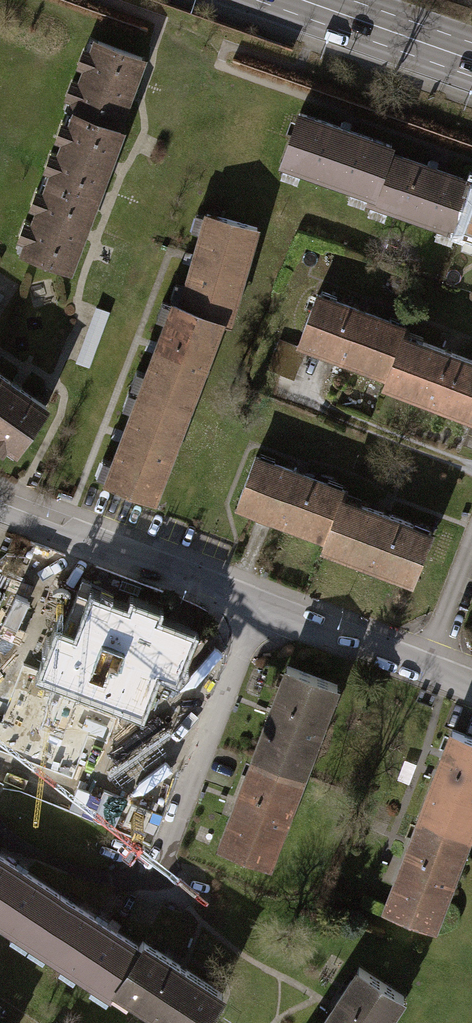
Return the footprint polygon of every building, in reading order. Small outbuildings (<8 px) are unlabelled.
[(64,267),(116,127),(112,126),(137,57),(93,40),(66,111),(71,112),(19,250),(64,267)] [(385,144),(295,112),(278,160),(368,192),(383,151),(385,144)] [(383,151),(368,192),(365,199),(455,231),(471,183),(383,151)] [(455,231),(471,237),(471,183),(455,231)] [(175,304),(218,320),(224,324),(253,226),(203,212),(175,304)] [(313,293),(294,341),(384,375),(400,334),(402,327),(313,293)] [(168,301),(134,390),(184,409),(218,320),(175,304),(168,301)] [(85,365),(106,311),(93,307),(73,360),(85,365)] [(381,382),(469,416),(471,409),(471,362),(400,334),(384,375),(381,382)] [(299,348),(276,339),(265,367),(288,376),(299,348)] [(13,445),(41,405),(0,376),(0,435),(13,445)] [(134,390),(100,479),(150,498),(184,409),(134,390)] [(251,455),(232,504),(321,538),(337,496),(340,489),(251,455)] [(321,538),(319,544),(408,578),(426,530),(337,496),(321,538)] [(133,604),(130,611),(93,597),(76,640),(60,634),(44,674),(24,666),(9,705),(0,702),(0,752),(72,779),(88,737),(108,745),(123,705),(141,711),(157,670),(176,677),(193,635),(155,620),(157,613),(133,604)] [(331,683),(284,665),(250,755),(298,773),(331,683)] [(382,908),(440,929),(471,840),(471,738),(447,729),(382,908)] [(298,773),(250,755),(216,844),(264,862),(298,773)] [(160,1022),(212,1022),(229,995),(0,852),(0,923),(160,1022)] [(317,1022),(393,1022),(409,1000),(356,966),(317,1022)]
